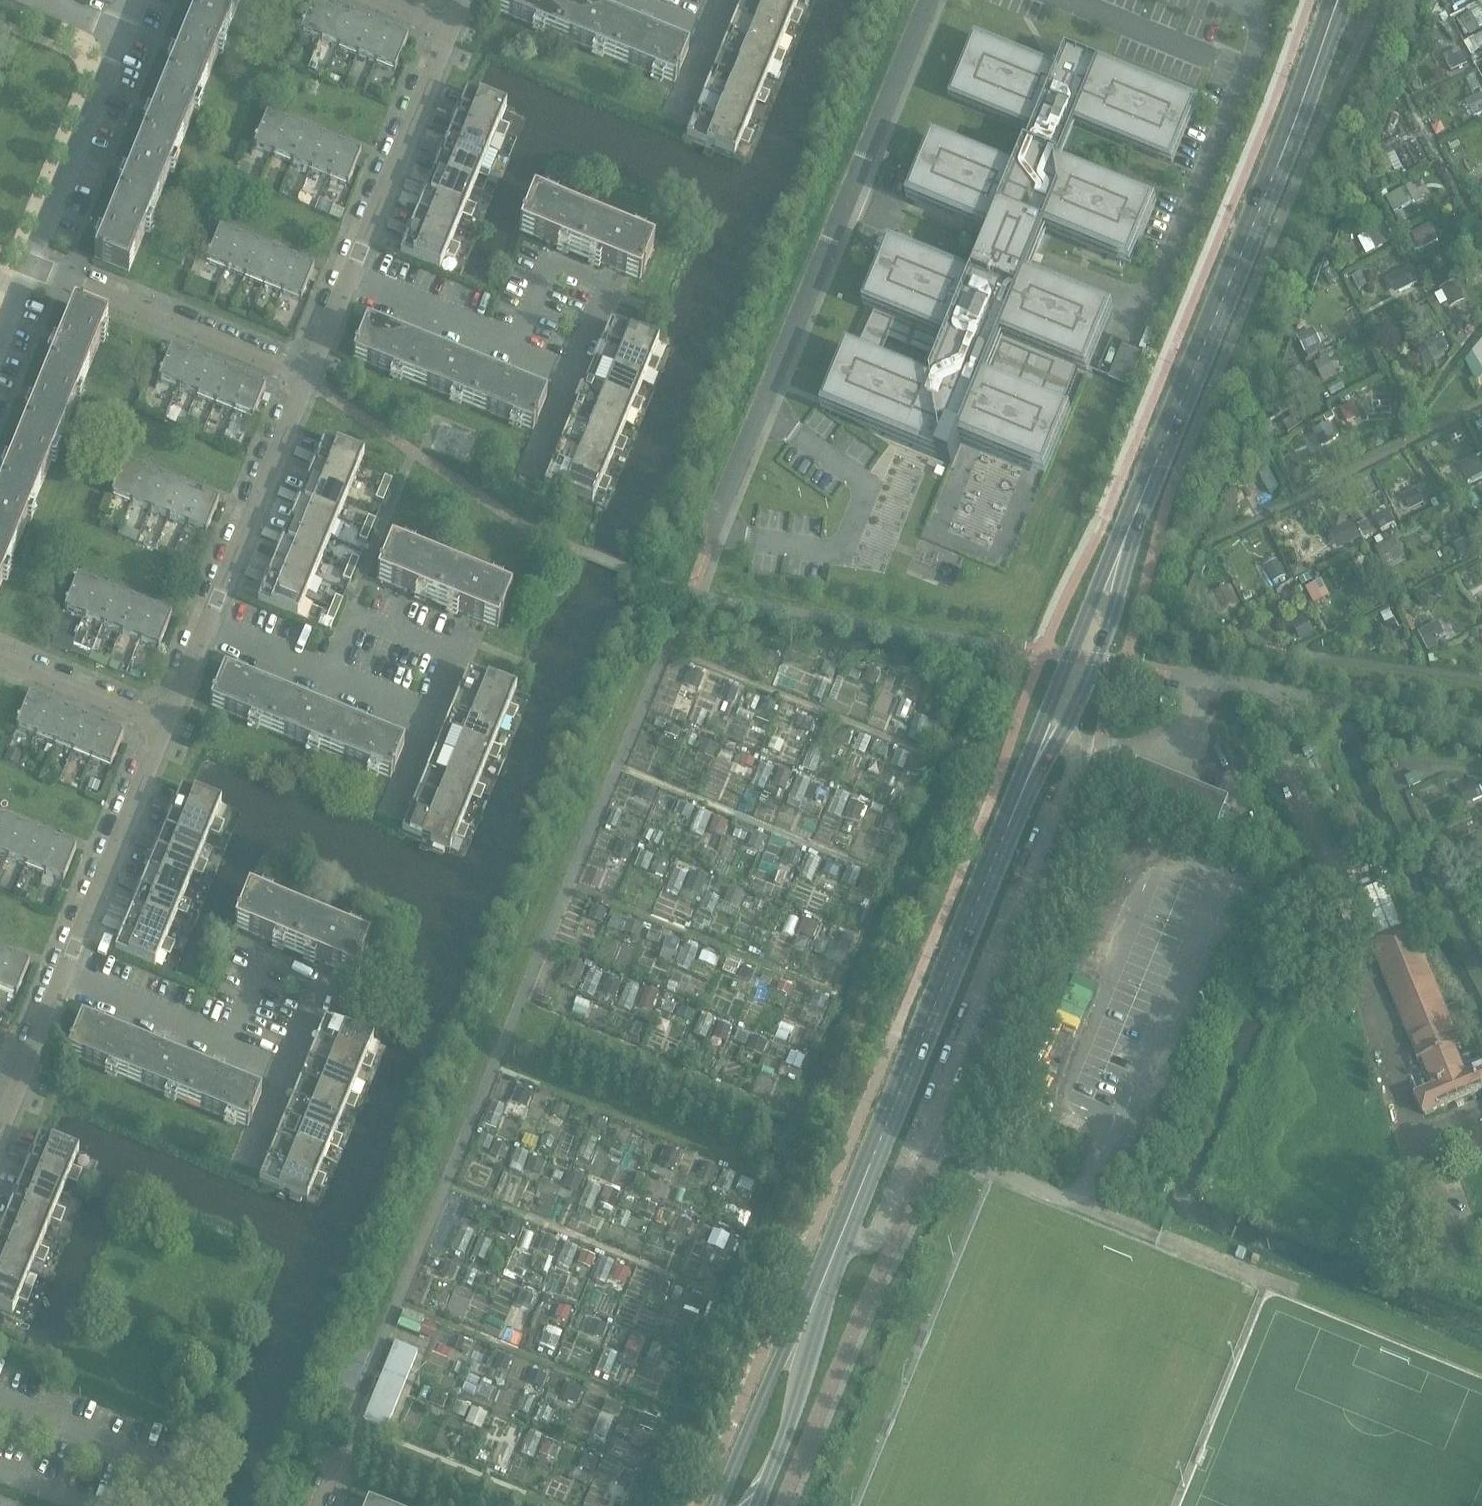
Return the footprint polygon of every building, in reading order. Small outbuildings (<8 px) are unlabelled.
[(192,20),(226,34),(240,0),(200,0),(192,20)] [(320,41),(334,8),(314,0),(304,25),(302,25),(300,28),(302,29),(301,33),(320,41)] [(568,1),(566,0),(499,0),(498,2),(497,1),(496,5),(497,5),(495,11),(554,35),(568,1)] [(800,20),(750,0),(743,0),(735,17),(783,37),(789,23),(797,27),(800,20)] [(799,0),(750,0),(800,20),(802,14),(794,11),(799,0)] [(1025,11),(1029,0),(996,0),(1025,11)] [(614,60),(628,25),(568,1),(554,35),(614,60)] [(1468,34),(1481,28),(1481,7),(1460,17),(1468,34)] [(320,41),(339,49),(352,16),(334,8),(320,41)] [(370,24),(352,16),(339,49),(357,56),(370,24)] [(778,51),(783,37),(735,17),(727,37),(783,60),(786,54),(778,51)] [(192,20),(168,80),(202,94),(226,34),(192,20)] [(389,31),(370,24),(357,56),(376,64),(389,31)] [(688,50),(628,25),(614,60),(674,84),(677,79),(678,79),(679,76),(678,76),(688,50)] [(408,39),(389,31),(376,64),(395,71),(408,39)] [(727,37),(719,57),(767,77),(773,63),(781,67),(783,60),(727,37)] [(876,311),(856,354),(849,352),(834,388),(835,389),(832,397),(831,400),(832,404),(834,407),(839,411),(845,413),(851,416),(881,427),(880,430),(920,447),(939,455),(938,459),(952,465),(963,439),(992,450),(993,447),(1022,460),(1028,462),(1035,464),(1041,465),(1045,465),(1047,463),(1049,460),(1053,452),(1068,415),(1061,412),(1078,368),(1086,371),(1101,334),(1104,326),(1105,323),(1104,319),(1102,316),(1097,313),(1091,310),(1085,307),(1081,306),(1082,303),(1025,280),(1046,229),(1077,242),(1079,237),(1108,251),(1114,254),(1120,256),(1126,256),(1130,256),(1133,254),(1135,251),(1138,243),(1139,243),(1154,207),(1056,167),(1074,122),(1172,162),(1187,126),(1186,125),(1189,117),(1190,114),(1189,110),(1187,108),(1182,104),(1176,101),(1170,98),(1140,88),(1142,84),(1070,54),(1060,76),(1030,64),(1028,68),(999,54),(993,52),(987,50),(980,49),(977,50),(974,51),(972,54),(969,62),(968,62),(953,99),(1037,133),(1019,177),(935,143),(920,180),(921,180),(917,188),(917,192),(918,195),(920,198),(925,202),(930,204),(936,207),(967,217),(965,222),(996,234),(975,285),(917,262),(916,264),(901,259),(895,258),(892,258),(889,260),(887,263),(883,271),(868,308),(876,311)] [(1460,50),(1444,57),(1451,74),(1468,67),(1460,50)] [(762,91),(767,77),(719,57),(711,77),(767,100),(770,94),(762,91)] [(764,107),(767,100),(711,77),(703,97),(751,117),(756,103),(764,107)] [(202,94),(168,80),(143,140),(177,154),(202,94)] [(500,124),(506,109),(466,93),(459,110),(458,114),(505,133),(508,127),(500,124)] [(1466,103),(1474,118),(1481,113),(1481,94),(1466,103)] [(745,131),(751,117),(703,97),(694,117),(751,140),(753,134),(745,131)] [(436,110),(446,114),(449,106),(439,102),(436,110)] [(459,110),(449,106),(446,114),(456,118),(458,114),(459,110)] [(458,114),(456,118),(450,134),(489,150),(495,137),(503,140),(505,133),(458,114)] [(272,155),(286,123),(267,115),(257,140),(255,139),(254,143),(255,143),(254,148),(272,155)] [(748,147),(751,140),(694,117),(686,138),(734,158),(740,143),(748,147)] [(272,155),(291,163),(304,131),(286,123),(272,155)] [(1440,123),(1432,128),(1437,137),(1445,133),(1440,123)] [(323,138),(304,131),(291,163),(310,171),(323,138)] [(450,134),(443,150),(441,154),(489,173),(491,167),(483,164),(489,150),(450,134)] [(310,171),(329,178),(342,146),(323,138),(310,171)] [(143,140),(119,200),(153,214),(177,154),(143,140)] [(433,146),(423,142),(419,150),(429,154),(433,146)] [(348,186),(361,154),(342,146),(329,178),(348,186)] [(443,150),(433,146),(429,154),(440,158),(441,154),(443,150)] [(441,154),(440,158),(433,174),(473,190),(478,176),(486,180),(489,173),(441,154)] [(1388,162),(1374,169),(1380,180),(1394,173),(1388,162)] [(433,174),(427,190),(425,194),(473,213),(475,207),(467,204),(473,190),(433,174)] [(403,190),(413,194),(416,186),(406,182),(403,190)] [(1388,194),(1395,211),(1419,201),(1412,184),(1388,194)] [(427,190),(416,186),(413,194),(423,198),(425,194),(427,190)] [(425,194),(423,198),(417,214),(456,230),(462,216),(470,220),(473,213),(425,194)] [(519,232),(545,242),(578,256),(592,222),(533,198),(523,223),(521,222),(520,226),(521,226),(519,232)] [(153,214),(119,200),(94,259),(100,262),(99,263),(103,264),(103,263),(128,274),(153,214)] [(417,214),(410,230),(409,234),(456,253),(459,247),(451,244),(456,230),(417,214)] [(387,230),(397,234),(400,226),(390,222),(387,230)] [(653,247),(592,222),(578,256),(639,281),(642,276),(643,276),(644,273),(643,272),(653,247)] [(1432,225),(1412,236),(1419,250),(1439,239),(1432,225)] [(410,230),(400,226),(397,234),(407,238),(409,234),(410,230)] [(1384,226),(1367,235),(1376,251),(1393,241),(1384,226)] [(206,262),(225,270),(238,238),(220,230),(210,255),(208,254),(207,257),(208,258),(206,262)] [(409,234),(407,238),(400,255),(439,271),(445,256),(454,260),(456,253),(409,234)] [(225,270),(244,278),(257,245),(238,238),(225,270)] [(244,278),(263,285),(276,253),(257,245),(244,278)] [(263,285),(282,293),(295,261),(276,253),(263,285)] [(301,301),(314,269),(295,261),(282,293),(301,301)] [(1407,271),(1389,280),(1397,296),(1415,287),(1407,271)] [(1440,291),(1449,308),(1465,300),(1455,282),(1440,291)] [(80,311),(74,309),(50,368),(84,382),(108,323),(83,312),(83,311),(80,310),(80,311)] [(426,348),(412,343),(366,324),(356,349),(355,349),(353,352),(355,353),(352,358),(412,382),(426,348)] [(658,343),(657,343),(610,324),(601,345),(658,368),(660,361),(652,358),(658,343)] [(1313,331),(1297,338),(1305,353),(1320,345),(1313,331)] [(1436,336),(1419,347),(1430,364),(1447,353),(1436,336)] [(1130,388),(1144,354),(1111,340),(1097,375),(1130,388)] [(1466,363),(1474,379),(1481,374),(1481,343),(1466,363)] [(655,374),(658,368),(601,345),(593,365),(641,384),(647,371),(655,374)] [(158,381),(178,389),(191,356),(171,348),(161,373),(160,373),(159,376),(160,376),(158,381)] [(485,372),(426,348),(412,382),(471,407),(485,372)] [(191,356),(178,389),(196,396),(210,364),(191,356)] [(1328,359),(1315,365),(1323,380),(1336,374),(1328,359)] [(210,364),(196,396),(215,404),(228,372),(210,364)] [(593,365),(585,385),(641,408),(644,401),(636,398),(641,384),(593,365)] [(84,382),(50,368),(25,428),(59,442),(84,382)] [(228,372),(215,404),(233,411),(246,379),(228,372)] [(546,397),(511,383),(485,372),(471,407),(533,432),(535,426),(536,426),(537,423),(536,423),(546,397)] [(246,379),(233,411),(253,419),(266,387),(246,379)] [(585,385),(577,405),(625,424),(631,411),(639,414),(641,408),(585,385)] [(1353,403),(1340,409),(1348,424),(1361,418),(1353,403)] [(577,405),(569,425),(625,448),(628,441),(619,438),(625,424),(577,405)] [(569,425),(561,445),(609,464),(614,451),(622,454),(625,448),(569,425)] [(1323,448),(1337,440),(1329,425),(1314,432),(1323,448)] [(59,442),(25,428),(1,488),(35,502),(59,442)] [(355,478),(364,457),(324,441),(317,458),(315,462),(355,478)] [(561,445),(552,465),(609,488),(611,481),(603,478),(609,464),(561,445)] [(307,453),(297,449),(293,457),(304,462),(307,453)] [(317,458),(307,453),(304,462),(314,466),(315,462),(317,458)] [(1459,466),(1467,482),(1481,475),(1481,470),(1475,458),(1459,466)] [(1264,459),(1252,464),(1259,479),(1272,473),(1264,459)] [(315,462),(314,466),(307,482),(347,498),(355,478),(315,462)] [(145,471),(125,463),(114,488),(113,487),(112,491),(113,491),(111,496),(132,504),(145,471)] [(606,494),(609,488),(552,465),(544,486),(592,505),(598,491),(606,494)] [(163,479),(145,471),(132,504),(150,511),(163,479)] [(380,488),(387,491),(392,480),(384,477),(380,488)] [(181,486),(163,479),(150,511),(168,519),(181,486)] [(307,482),(301,498),(299,502),(339,518),(347,498),(307,482)] [(200,494),(181,486),(168,519),(187,526),(200,494)] [(1,488),(0,490),(0,557),(11,562),(35,502),(1,488)] [(383,502),(387,491),(380,488),(375,499),(383,502)] [(291,494),(280,489),(277,497),(287,502),(291,494)] [(1417,490),(1403,497),(1410,511),(1424,504),(1417,490)] [(219,502),(200,494),(187,526),(206,534),(219,502)] [(301,498),(291,494),(287,502),(297,506),(299,502),(301,498)] [(299,502),(297,506),(291,521),(330,538),(339,518),(299,502)] [(1388,510),(1374,518),(1381,531),(1395,524),(1388,510)] [(364,528),(371,531),(375,520),(368,517),(364,528)] [(291,521),(284,537),(283,541),(322,558),(330,538),(291,521)] [(1350,525),(1329,535),(1336,549),(1357,538),(1350,525)] [(366,542),(371,531),(364,528),(359,539),(366,542)] [(264,529),(261,537),(271,541),(274,533),(264,529)] [(284,537),(274,533),(271,541),(281,545),(283,541),(284,537)] [(1467,539),(1454,545),(1461,561),(1474,555),(1467,539)] [(283,541),(281,545),(275,561),(314,578),(322,558),(283,541)] [(1392,541),(1375,550),(1386,570),(1403,561),(1392,541)] [(377,580),(437,604),(451,570),(391,546),(380,571),(379,570),(378,574),(379,574),(377,579),(377,580)] [(11,562),(0,557),(0,588),(11,562)] [(347,568),(355,571),(359,560),(352,557),(347,568)] [(275,561),(268,578),(266,581),(306,598),(314,578),(275,561)] [(1277,562),(1264,567),(1272,585),(1288,577),(1281,563),(1278,564),(1277,562)] [(350,582),(355,571),(347,568),(343,579),(350,582)] [(258,573),(248,569),(244,577),(254,582),(258,573)] [(437,604),(488,625),(497,629),(500,624),(501,624),(502,621),(501,620),(511,595),(451,570),(437,604)] [(268,578),(258,573),(254,582),(265,586),(266,581),(268,578)] [(84,618),(97,586),(77,578),(67,603),(66,602),(65,605),(66,606),(64,610),(84,618)] [(1320,580),(1305,588),(1317,608),(1331,600),(1320,580)] [(266,581),(265,586),(258,603),(297,619),(306,598),(266,581)] [(1232,582),(1218,591),(1229,609),(1243,601),(1232,582)] [(103,626),(116,594),(97,586),(84,618),(103,626)] [(121,634),(134,601),(116,594),(103,626),(121,634)] [(331,608),(338,611),(343,600),(335,597),(331,608)] [(140,641),(153,609),(134,601),(121,634),(140,641)] [(334,623),(338,611),(331,608),(326,619),(334,623)] [(158,649),(172,617),(153,609),(140,641),(158,649)] [(1391,612),(1382,617),(1392,635),(1401,629),(1391,612)] [(1305,620),(1293,626),(1301,641),(1313,635),(1305,620)] [(1437,624),(1418,633),(1428,653),(1439,647),(1437,644),(1445,639),(1437,624)] [(780,659),(766,652),(759,665),(774,672),(780,659)] [(837,670),(824,665),(820,675),(832,681),(837,670)] [(881,675),(869,670),(863,684),(876,689),(881,675)] [(468,671),(459,692),(516,715),(518,709),(510,705),(516,691),(469,671),(468,671)] [(284,696),(242,680),(224,672),(213,698),(212,697),(211,700),(212,701),(210,706),(270,731),(284,696)] [(703,677),(691,672),(685,686),(697,691),(703,677)] [(922,683),(908,677),(903,690),(917,696),(922,683)] [(830,685),(819,680),(812,698),(823,702),(830,685)] [(738,692),(727,687),(721,700),(733,705),(738,692)] [(760,694),(749,689),(744,700),(756,705),(760,694)] [(459,692),(451,712),(499,732),(505,718),(513,721),(516,715),(459,692)] [(36,737),(49,704),(29,696),(19,720),(18,719),(16,723),(18,723),(16,728),(36,737)] [(344,721),(329,715),(284,696),(270,731),(330,755),(344,721)] [(772,701),(765,701),(762,708),(766,714),(774,713),(776,706),(772,701)] [(912,707),(901,703),(895,718),(906,722),(912,707)] [(68,712),(49,704),(36,737),(55,744),(68,712)] [(698,710),(692,724),(700,728),(706,714),(698,710)] [(738,710),(736,716),(749,722),(752,716),(738,710)] [(86,719),(68,712),(55,744),(73,752),(86,719)] [(451,712),(443,732),(499,755),(502,749),(494,745),(499,732),(451,712)] [(930,722),(915,716),(906,740),(920,746),(930,722)] [(814,724),(799,717),(795,727),(810,734),(814,724)] [(105,727),(86,719),(73,752),(91,759),(105,727)] [(330,755),(390,780),(392,774),(394,775),(395,771),(394,771),(404,746),(344,721),(330,755)] [(123,735),(105,727),(91,759),(110,767),(123,735)] [(680,731),(668,727),(664,736),(677,741),(680,731)] [(443,732),(435,752),(483,772),(489,758),(497,761),(499,755),(443,732)] [(851,738),(840,733),(835,744),(847,748),(851,738)] [(692,749),(696,740),(687,736),(683,745),(692,749)] [(869,740),(859,736),(853,751),(863,755),(869,740)] [(783,745),(772,740),(767,751),(779,756),(783,745)] [(712,759),(717,747),(704,742),(699,753),(712,759)] [(887,750),(874,745),(871,754),(883,760),(887,750)] [(814,774),(824,751),(812,747),(803,769),(814,774)] [(435,752),(427,772),(483,795),(486,789),(477,785),(483,772),(435,752)] [(721,752),(718,758),(731,764),(733,757),(721,752)] [(909,756),(897,752),(891,766),(903,771),(909,756)] [(743,758),(738,769),(750,774),(755,762),(743,758)] [(926,766),(914,761),(908,774),(920,779),(926,766)] [(1215,836),(1230,801),(1138,764),(1124,799),(1215,836)] [(762,766),(752,788),(763,793),(772,771),(762,766)] [(1423,778),(1417,767),(1405,773),(1410,783),(1423,778)] [(427,772),(418,792),(467,812),(472,798),(480,801),(483,795),(427,772)] [(792,778),(779,773),(773,786),(786,792),(792,778)] [(799,809),(810,784),(798,779),(788,804),(799,809)] [(1464,801),(1481,798),(1481,785),(1481,781),(1461,785),(1464,801)] [(656,793),(644,788),(639,799),(651,804),(656,793)] [(809,799),(824,805),(829,794),(814,788),(809,799)] [(215,820),(221,805),(189,792),(181,789),(174,806),(173,810),(220,830),(223,824),(215,820)] [(418,792),(410,812),(467,835),(469,829),(461,825),(467,812),(418,792)] [(840,820),(849,797),(837,792),(828,815),(840,820)] [(164,802),(154,798),(151,806),(161,810),(164,802)] [(866,807),(851,801),(846,813),(861,819),(866,807)] [(171,814),(173,810),(174,806),(164,802),(161,810),(171,814)] [(694,811),(677,804),(673,816),(689,823),(694,811)] [(173,810),(171,814),(165,830),(204,847),(210,833),(218,836),(220,830),(173,810)] [(405,824),(402,833),(406,835),(450,853),(456,838),(464,841),(467,835),(410,812),(405,824)] [(613,812),(607,826),(616,829),(622,816),(613,812)] [(902,823),(889,817),(885,827),(897,833),(902,823)] [(0,824),(0,856),(8,859),(21,827),(2,819),(0,824)] [(729,826),(715,820),(708,834),(723,840),(729,826)] [(26,867),(39,834),(21,827),(8,859),(26,867)] [(165,830),(158,846),(156,850),(204,870),(207,864),(199,860),(204,847),(165,830)] [(58,842),(39,834),(26,867),(45,874),(58,842)] [(764,838),(753,834),(747,848),(758,853),(764,838)] [(839,836),(833,849),(844,854),(850,841),(839,836)] [(148,842),(138,838),(134,846),(145,850),(148,842)] [(63,882),(76,849),(58,842),(45,874),(63,882)] [(155,854),(156,850),(158,846),(148,842),(145,850),(155,854)] [(631,850),(620,845),(615,858),(626,862),(631,850)] [(156,850),(155,854),(148,870),(188,886),(193,873),(202,876),(204,870),(156,850)] [(653,857),(641,852),(634,870),(646,875),(653,857)] [(802,856),(791,852),(786,866),(796,870),(802,856)] [(810,858),(801,880),(810,884),(819,862),(810,858)] [(667,866),(656,861),(651,873),(662,878),(667,866)] [(841,871),(827,865),(822,876),(836,882),(841,871)] [(148,870),(142,886),(140,890),(188,910),(190,903),(182,900),(188,886),(148,870)] [(859,875),(848,870),(842,884),(853,889),(859,875)] [(676,871),(665,896),(676,901),(687,876),(676,871)] [(700,897),(707,880),(692,874),(685,891),(700,897)] [(118,886),(128,890),(132,882),(121,878),(118,886)] [(877,885),(864,879),(858,892),(871,898),(877,885)] [(138,894),(140,890),(142,886),(132,882),(128,890),(138,894)] [(140,890),(138,894),(132,910),(171,926),(177,913),(185,916),(188,910),(140,890)] [(744,896),(731,890),(725,905),(738,910),(744,896)] [(242,931),(295,953),(309,919),(248,894),(238,919),(237,919),(235,922),(237,923),(234,928),(242,931)] [(707,896),(700,912),(712,917),(719,900),(707,896)] [(606,914),(593,908),(588,919),(601,925),(606,914)] [(132,910),(125,926),(124,930),(171,950),(174,943),(166,940),(171,926),(132,910)] [(115,922),(105,918),(102,926),(112,930),(115,922)] [(788,918),(781,933),(792,938),(799,922),(788,918)] [(295,953),(345,974),(355,978),(357,972),(358,972),(360,969),(359,969),(369,943),(309,919),(295,953)] [(817,926),(803,920),(797,934),(811,940),(817,926)] [(122,934),(124,930),(125,926),(115,922),(112,930),(122,934)] [(642,928),(627,922),(623,934),(637,940),(642,928)] [(124,930),(122,934),(115,951),(155,968),(161,953),(169,956),(171,950),(124,930)] [(1413,930),(1374,946),(1420,1059),(1418,1060),(1418,1061),(1421,1060),(1433,1090),(1418,1096),(1426,1115),(1464,1099),(1481,1092),(1481,1067),(1465,1074),(1453,1047),(1462,1043),(1462,1042),(1459,1043),(1413,930)] [(854,940),(842,935),(837,948),(849,953),(854,940)] [(679,943),(665,938),(661,950),(674,955),(679,943)] [(809,943),(798,938),(793,949),(804,954),(809,943)] [(697,951),(686,947),(677,969),(689,974),(697,951)] [(0,952),(0,983),(11,956),(0,952)] [(719,960),(703,954),(699,964),(715,971),(719,960)] [(29,964),(11,956),(0,983),(0,990),(16,996),(29,964)] [(585,968),(572,962),(565,978),(579,983),(585,968)] [(754,973),(741,967),(736,978),(750,984),(754,973)] [(601,976),(591,971),(581,994),(592,998),(601,976)] [(621,986),(609,981),(603,996),(615,1001),(621,986)] [(793,988),(779,983),(776,992),(790,997),(793,988)] [(630,1011),(638,991),(627,987),(619,1007),(630,1011)] [(658,995),(646,990),(639,1009),(651,1013),(658,995)] [(828,999),(814,994),(809,1006),(823,1011),(828,999)] [(665,1001),(661,1010),(673,1016),(677,1006),(665,1001)] [(695,1014),(682,1008),(678,1016),(691,1022),(695,1014)] [(714,1023),(702,1016),(695,1030),(707,1036),(714,1023)] [(143,1045),(138,1043),(81,1020),(71,1046),(70,1045),(68,1048),(70,1049),(67,1055),(129,1080),(143,1045)] [(367,1054),(369,1049),(373,1040),(326,1020),(325,1020),(317,1041),(373,1064),(375,1058),(367,1054)] [(732,1029),(720,1023),(713,1035),(726,1041),(732,1029)] [(747,1052),(761,1057),(766,1044),(752,1039),(747,1052)] [(317,1041),(308,1061),(356,1081),(362,1067),(370,1070),(373,1064),(317,1041)] [(202,1070),(198,1068),(143,1045),(129,1080),(188,1104),(202,1070)] [(804,1060),(791,1054),(786,1067),(799,1073),(804,1060)] [(356,1081),(308,1061),(300,1081),(356,1104),(359,1098),(351,1094),(356,1081)] [(251,1119),(254,1113),(261,1094),(202,1070),(188,1104),(247,1128),(250,1123),(251,1123),(252,1120),(251,1119)] [(300,1081),(292,1101),(340,1121),(346,1107),(354,1110),(356,1104),(300,1081)] [(532,1092),(518,1086),(511,1103),(525,1109),(532,1092)] [(340,1121),(292,1101),(284,1121),(340,1144),(343,1138),(334,1134),(340,1121)] [(506,1107),(493,1102),(486,1121),(499,1126),(506,1107)] [(568,1108),(557,1103),(552,1116),(563,1120),(568,1108)] [(605,1123),(594,1118),(590,1127),(602,1132),(605,1123)] [(284,1121),(276,1141),(324,1161),(329,1147),(337,1150),(340,1144),(284,1121)] [(496,1141),(480,1134),(474,1149),(490,1155),(496,1141)] [(39,1137),(32,1154),(30,1159),(79,1178),(82,1172),(72,1168),(78,1154),(73,1152),(75,1148),(64,1144),(63,1147),(48,1141),(39,1137)] [(267,1161),(324,1184),(326,1178),(318,1174),(324,1161),(276,1141),(267,1161)] [(504,1161),(508,1149),(495,1144),(490,1155),(504,1161)] [(22,1150),(12,1146),(8,1154),(19,1158),(22,1150)] [(680,1154),(665,1148),(658,1165),(673,1171),(680,1154)] [(612,1149),(609,1156),(620,1160),(622,1154),(612,1149)] [(29,1163),(30,1159),(32,1154),(22,1150),(19,1158),(29,1163)] [(545,1164),(531,1158),(526,1170),(540,1176),(545,1164)] [(30,1159),(29,1163),(22,1179),(61,1195),(67,1181),(76,1185),(79,1178),(30,1159)] [(262,1174),(259,1182),(269,1186),(307,1202),(313,1187),(321,1190),(324,1184),(267,1161),(262,1174)] [(717,1169),(704,1164),(698,1179),(711,1183),(717,1169)] [(636,1172),(631,1185),(642,1189),(647,1177),(636,1172)] [(583,1178),(568,1173),(562,1188),(577,1193),(583,1178)] [(22,1179),(16,1194),(14,1198),(63,1218),(65,1212),(56,1208),(61,1195),(22,1179)] [(619,1194),(605,1187),(598,1203),(613,1209),(619,1194)] [(12,1203),(14,1198),(16,1194),(5,1190),(2,1198),(12,1203)] [(14,1198),(12,1203),(6,1218),(45,1235),(51,1221),(60,1225),(63,1218),(14,1198)] [(656,1208),(643,1202),(639,1213),(651,1218),(656,1208)] [(483,1211),(469,1206),(464,1218),(479,1224),(483,1211)] [(0,1233),(0,1239),(46,1258),(49,1252),(39,1248),(45,1235),(6,1218),(0,1233)] [(520,1226),(506,1220),(501,1233),(515,1238),(520,1226)] [(692,1230),(680,1225),(677,1232),(689,1238),(692,1230)] [(476,1235),(461,1229),(451,1251),(465,1258),(476,1235)] [(667,1237),(654,1231),(649,1243),(662,1249),(667,1237)] [(556,1243),(544,1238),(538,1251),(551,1256),(556,1243)] [(29,1275),(34,1261),(43,1265),(46,1258),(0,1239),(0,1263),(29,1275)] [(593,1257),(581,1252),(576,1264),(589,1269),(593,1257)] [(460,1267),(445,1260),(440,1274),(454,1280),(460,1267)] [(30,1298),(32,1292),(23,1288),(29,1275),(0,1263),(0,1286),(30,1298)] [(630,1271),(618,1266),(612,1281),(624,1286),(630,1271)] [(499,1281),(490,1278),(486,1287),(496,1291),(499,1281)] [(668,1286),(656,1282),(652,1293),(664,1298),(668,1286)] [(12,1316),(18,1301),(27,1305),(30,1298),(0,1286),(0,1311),(12,1316)] [(535,1298),(522,1293),(517,1305),(530,1311),(535,1298)] [(572,1314),(560,1308),(555,1318),(568,1323),(572,1314)] [(405,1312),(398,1329),(419,1337),(419,1336),(430,1341),(437,1326),(425,1321),(426,1321),(405,1312)] [(608,1327),(594,1321),(587,1336),(602,1342),(608,1327)] [(642,1343),(629,1338),(623,1353),(636,1358),(642,1343)] [(472,1345),(459,1340),(455,1350),(468,1355),(472,1345)] [(417,1353),(395,1343),(363,1421),(386,1430),(417,1353)] [(618,1355),(604,1349),(595,1372),(609,1378),(618,1355)] [(509,1362),(497,1356),(491,1369),(504,1375),(509,1362)] [(546,1377),(531,1371),(526,1383),(541,1389),(546,1377)] [(443,1374),(438,1386),(451,1391),(456,1379),(443,1374)] [(494,1389),(481,1384),(477,1397),(489,1401),(494,1389)] [(583,1390),(569,1385),(562,1401),(576,1406),(583,1390)] [(435,1394),(430,1405),(444,1411),(448,1400),(435,1394)] [(536,1403),(524,1398),(516,1416),(528,1421),(536,1403)] [(620,1406),(608,1401),(604,1410),(616,1415),(620,1406)] [(487,1415),(472,1408),(465,1424),(480,1430),(487,1415)] [(657,1420),(645,1415),(640,1428),(652,1433),(657,1420)] [(560,1446),(546,1441),(540,1456),(554,1462),(560,1446)] [(503,1442),(493,1467),(508,1473),(518,1447),(503,1442)] [(598,1461),(583,1455),(577,1468),(592,1474),(598,1461)] [(634,1476),(619,1470),(613,1483),(628,1489),(634,1476)]
